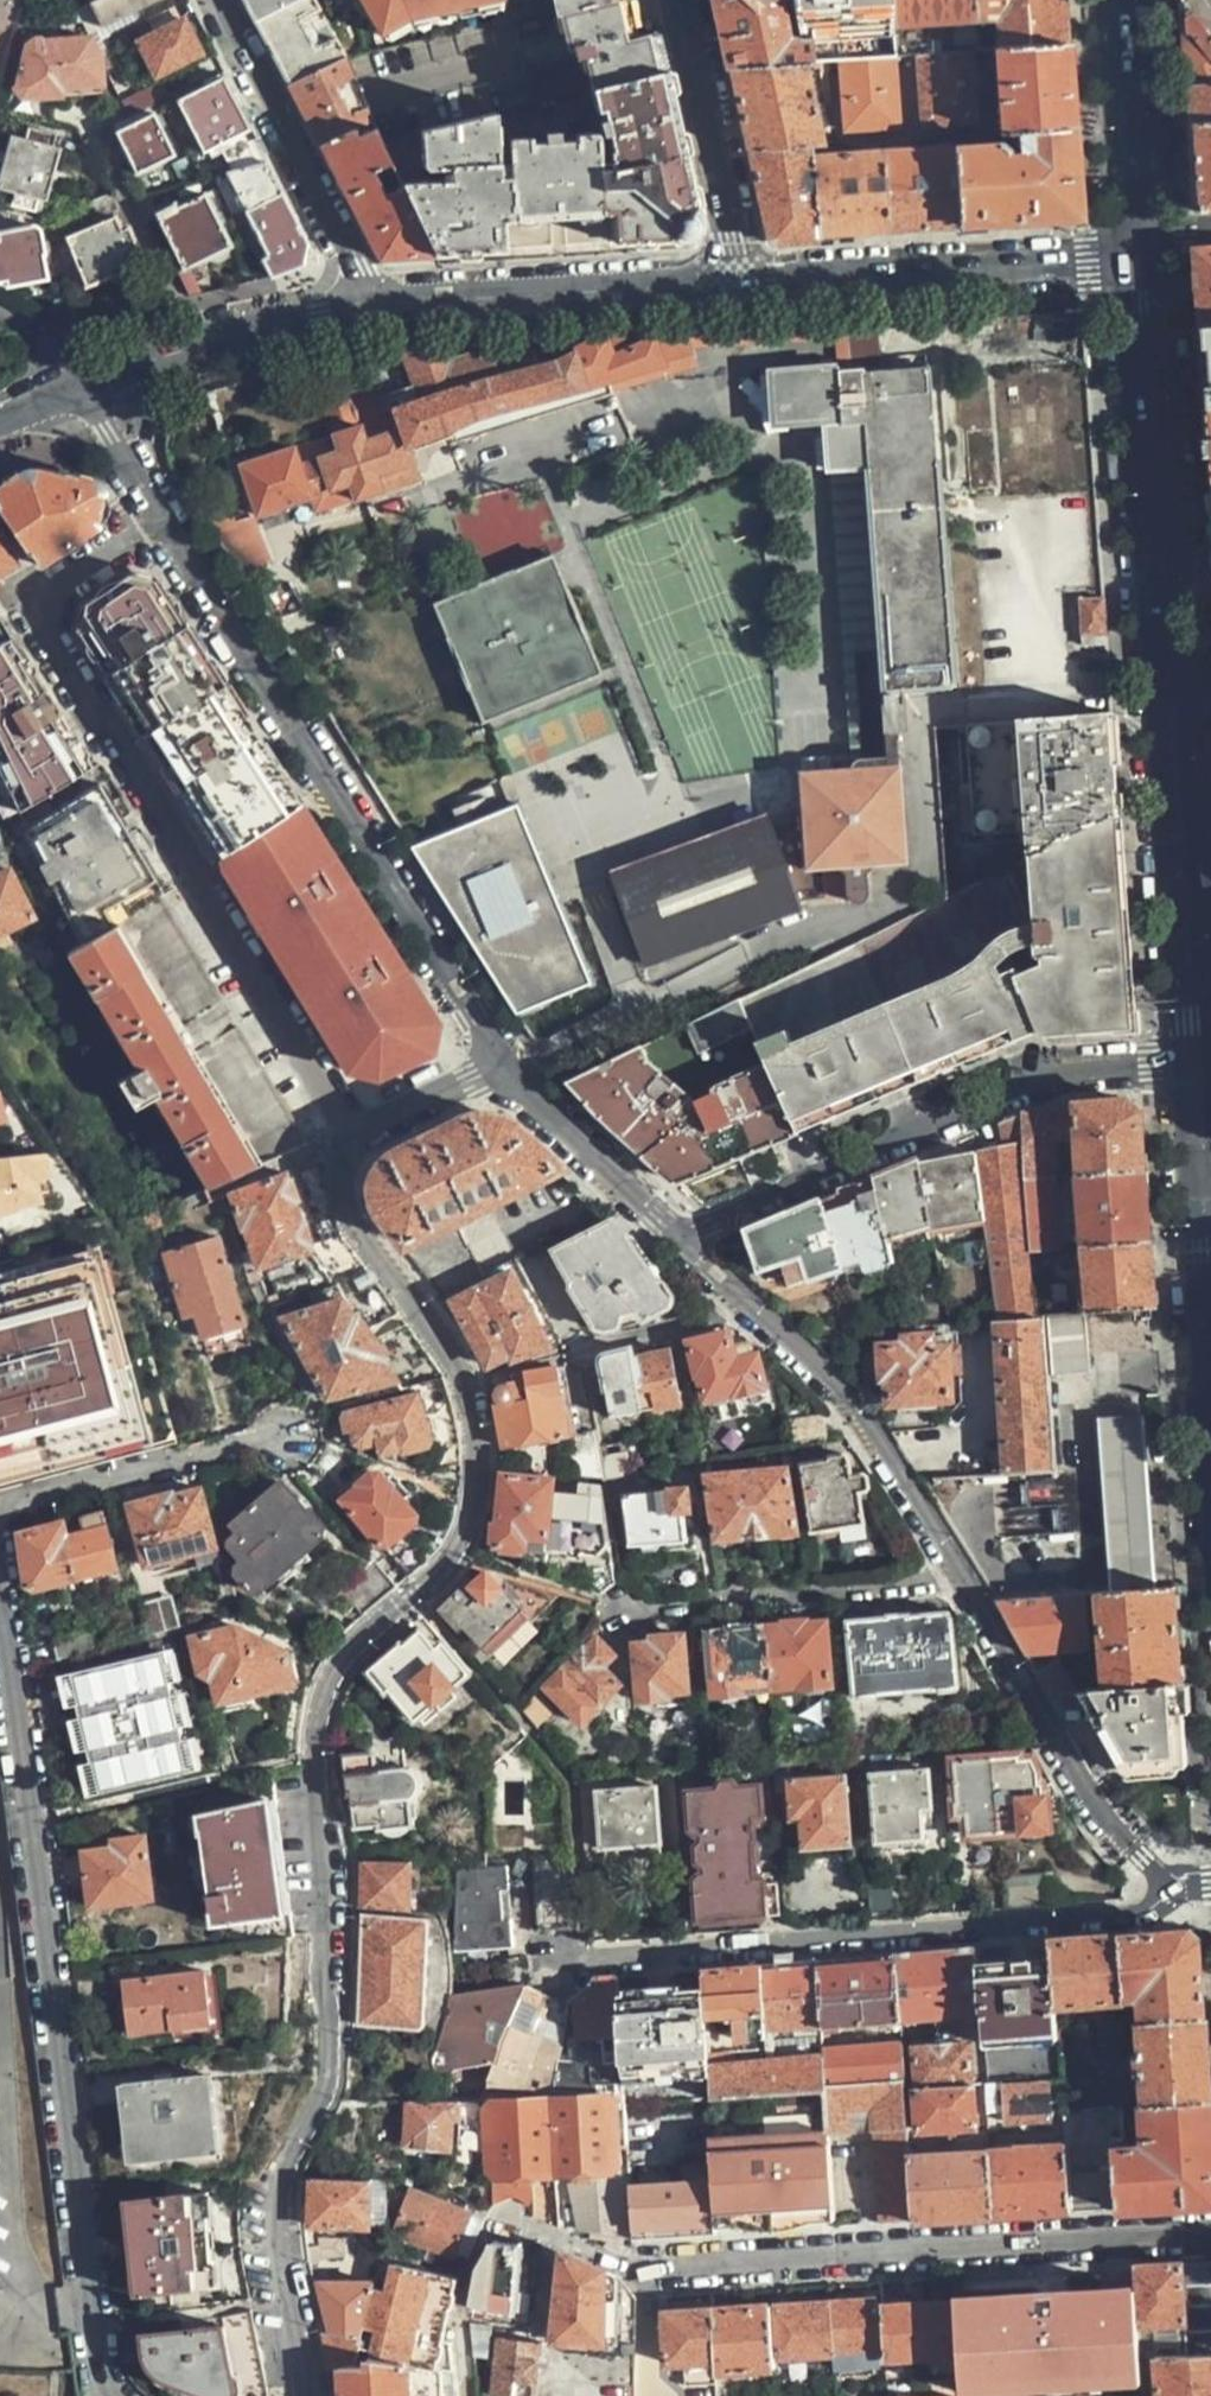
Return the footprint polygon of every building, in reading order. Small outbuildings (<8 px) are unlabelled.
[(79,18),(88,35),(99,57),(113,50),(101,24),(152,0),(87,0),(73,7),(79,18)] [(255,18),(290,0),(245,0),(255,18)] [(255,18),(273,53),(287,79),(344,52),(336,36),(310,47),(308,40),(311,37),(312,34),(311,29),(310,28),(308,26),(298,26),(295,19),(318,6),(315,0),(290,0),(255,18)] [(322,3),(324,6),(329,9),(339,3),(339,0),(328,0),(322,3)] [(379,27),(403,14),(469,0),(363,0),(379,27)] [(496,0),(469,0),(403,14),(379,27),(382,34),(389,35),(406,25),(411,28),(413,24),(471,11),(477,15),(480,9),(491,7),(496,1),(496,0)] [(554,14),(562,49),(569,48),(570,53),(580,51),(581,56),(521,71),(530,100),(588,85),(661,68),(657,52),(652,32),(631,38),(622,0),(608,0),(554,14)] [(552,14),(554,14),(608,0),(549,0),(550,6),(552,14)] [(729,67),(801,61),(810,60),(809,35),(793,37),(783,38),(774,0),(714,0),(729,67)] [(891,54),(893,54),(890,22),(886,22),(885,0),(785,0),(793,37),(809,35),(810,60),(815,59),(837,58),(891,54)] [(972,0),(885,0),(886,22),(890,22),(893,54),(916,53),(969,48),(974,48),(972,0)] [(974,48),(992,47),(1063,41),(1061,23),(1059,0),(972,0),(974,48)] [(1181,1),(1184,51),(1186,84),(1210,83),(1210,33),(1188,1),(1181,1)] [(153,30),(179,17),(173,6),(148,18),(153,30)] [(181,16),(179,17),(153,30),(137,38),(154,74),(198,50),(181,16)] [(98,91),(99,57),(88,35),(57,37),(53,43),(44,43),(43,34),(33,37),(25,43),(13,86),(20,93),(32,94),(31,96),(98,91)] [(999,131),(1018,130),(1069,126),(1066,90),(1063,41),(992,47),(999,131)] [(969,48),(916,53),(921,122),(973,118),(969,48)] [(121,64),(113,50),(99,57),(107,71),(121,64)] [(319,141),(371,116),(344,52),(287,79),(306,115),(319,141)] [(897,124),(891,54),(837,58),(844,126),(897,124)] [(749,148),(809,145),(819,136),(801,61),(729,67),(739,110),(749,148)] [(652,238),(692,236),(697,227),(697,216),(672,112),(661,68),(588,85),(594,108),(601,107),(611,150),(607,150),(608,169),(598,170),(600,212),(611,211),(613,240),(652,238)] [(264,158),(221,76),(177,98),(203,149),(212,145),(223,171),(264,158)] [(1186,84),(1187,98),(1189,121),(1210,121),(1210,83),(1186,84)] [(118,97),(127,115),(148,105),(149,105),(140,86),(118,97)] [(127,115),(111,122),(135,173),(174,153),(148,105),(127,115)] [(493,110),(418,127),(421,162),(427,167),(449,165),(449,179),(401,181),(433,252),(471,249),(504,247),(501,217),(510,216),(509,195),(507,174),(497,174),(493,110)] [(380,136),(371,116),(319,141),(352,204),(380,257),(433,252),(401,181),(380,136)] [(1189,121),(1193,180),(1195,210),(1210,209),(1210,121),(1189,121)] [(59,148),(51,145),(54,131),(27,124),(23,138),(9,134),(0,166),(0,186),(13,189),(11,201),(31,208),(36,195),(44,198),(59,148)] [(997,141),(950,144),(956,223),(1013,219),(1076,214),(1073,171),(1069,126),(1018,130),(1019,151),(1003,152),(1003,146),(997,141)] [(600,212),(598,170),(595,135),(590,132),(573,133),(572,140),(527,140),(526,136),(510,136),(505,139),(507,174),(509,195),(510,216),(558,214),(600,212)] [(876,148),(882,228),(956,223),(950,144),(876,148)] [(810,155),(809,145),(749,148),(762,208),(767,232),(816,228),(810,155)] [(838,231),(882,228),(876,148),(810,155),(816,228),(818,239),(832,239),(838,231)] [(223,171),(244,210),(281,190),(264,158),(223,171)] [(204,193),(213,212),(219,208),(210,190),(204,193)] [(281,190),(244,210),(264,253),(258,256),(268,274),(301,267),(306,240),(281,190)] [(213,212),(204,193),(177,207),(175,202),(153,212),(181,268),(230,244),(213,212)] [(74,206),(77,212),(81,221),(109,212),(101,194),(74,206)] [(141,263),(127,226),(120,230),(113,215),(62,236),(83,284),(121,267),(122,271),(141,263)] [(37,227),(29,223),(0,230),(0,279),(3,278),(4,285),(43,274),(37,252),(42,252),(37,227)] [(1197,252),(1199,283),(1202,327),(1210,326),(1210,251),(1197,252)] [(892,352),(890,323),(862,325),(864,353),(892,352)] [(1202,327),(1205,370),(1207,409),(1210,409),(1210,326),(1202,327)] [(690,355),(684,335),(652,337),(659,364),(690,355)] [(659,364),(652,337),(610,339),(592,350),(592,340),(551,342),(473,371),(469,349),(443,359),(443,349),(401,351),(412,390),(383,398),(381,391),(350,400),(348,394),(320,402),(331,437),(239,463),(254,513),(308,497),(312,512),(418,482),(409,449),(407,443),(443,433),(470,419),(604,380),(659,364)] [(859,368),(768,375),(771,421),(789,421),(790,438),(809,436),(809,418),(823,417),(826,454),(827,467),(861,465),(877,661),(887,751),(865,753),(793,759),(796,809),(800,859),(822,858),(840,856),(866,854),(899,851),(893,764),(897,764),(895,731),(903,730),(899,688),(949,684),(924,366),(861,373),(859,368)] [(771,421),(768,375),(753,376),(754,388),(745,401),(755,411),(757,421),(771,421)] [(407,443),(409,449),(450,437),(451,443),(608,398),(604,380),(470,419),(443,433),(407,443)] [(809,418),(809,436),(811,455),(826,454),(823,417),(809,418)] [(987,454),(985,422),(965,423),(967,456),(987,454)] [(0,489),(0,507),(28,553),(36,564),(99,522),(103,496),(102,493),(101,491),(100,488),(97,486),(96,484),(93,483),(91,481),(38,470),(35,469),(33,469),(30,470),(28,470),(25,472),(24,473),(0,489)] [(15,562),(28,553),(0,507),(0,537),(15,562)] [(216,511),(201,516),(235,569),(261,560),(246,517),(232,521),(230,513),(218,516),(216,511)] [(15,562),(0,537),(0,572),(15,562)] [(513,629),(570,606),(550,554),(493,577),(513,629)] [(185,624),(160,586),(132,574),(86,601),(85,630),(109,669),(185,624)] [(596,674),(570,606),(513,629),(493,577),(433,600),(478,719),(596,674)] [(1086,646),(1107,645),(1104,598),(1067,601),(1069,637),(1085,637),(1086,646)] [(11,636),(0,617),(0,644),(11,636)] [(109,669),(103,673),(141,734),(222,683),(185,624),(109,669)] [(13,813),(90,765),(11,636),(0,644),(0,793),(13,813)] [(887,751),(877,661),(857,662),(865,753),(887,751)] [(228,847),(299,804),(222,683),(141,734),(217,854),(228,847)] [(1030,861),(1118,819),(1115,771),(1113,712),(963,726),(972,837),(1028,833),(1030,861)] [(155,896),(159,894),(94,784),(23,829),(85,941),(155,896)] [(228,847),(217,854),(219,863),(348,1066),(376,1075),(419,1056),(435,1022),(404,972),(379,933),(367,941),(341,900),(354,893),(322,841),(305,845),(285,814),(299,805),(299,804),(228,847)] [(303,811),(299,805),(285,814),(305,845),(322,841),(303,811)] [(800,859),(796,809),(793,808),(789,808),(786,808),(783,809),(780,809),(777,810),(774,810),(771,811),(768,813),(765,814),(762,816),(759,817),(787,888),(823,884),(822,858),(800,859)] [(515,809),(409,847),(514,1019),(591,988),(515,809)] [(787,888),(759,817),(756,809),(600,872),(634,956),(790,896),(787,888)] [(1125,910),(1118,819),(1030,861),(1037,929),(1033,930),(1030,931),(1027,931),(1023,933),(1018,935),(1014,936),(1007,939),(1001,943),(995,947),(991,950),(984,955),(979,960),(970,969),(964,973),(954,978),(793,1044),(787,1030),(757,1042),(767,1064),(797,1135),(1041,1033),(1042,1035),(1045,1037),(1051,1039),(1134,1030),(1125,910)] [(866,858),(866,854),(840,856),(841,860),(844,871),(846,890),(853,897),(860,896),(866,889),(864,868),(866,858)] [(1037,929),(1030,861),(943,900),(737,997),(752,1030),(757,1042),(787,1030),(793,1044),(954,978),(964,973),(970,969),(979,960),(984,955),(991,950),(995,947),(1001,943),(1007,939),(1014,936),(1018,935),(1023,933),(1027,931),(1030,931),(1033,930),(1037,929)] [(7,870),(0,873),(0,932),(31,915),(7,870)] [(379,933),(354,893),(341,900),(367,941),(379,933)] [(209,1186),(302,1143),(233,1026),(190,1052),(181,1038),(175,1028),(217,1002),(155,896),(85,941),(75,949),(132,1052),(121,1058),(136,1087),(148,1080),(209,1186)] [(752,1030),(737,997),(685,1023),(698,1052),(752,1030)] [(679,1183),(797,1135),(767,1064),(713,1086),(715,1092),(702,1097),(704,1106),(696,1110),(687,1101),(689,1098),(637,1046),(600,1064),(567,1080),(608,1123),(630,1142),(679,1183)] [(11,1117),(2,1086),(0,1086),(0,1120),(11,1117)] [(1036,1113),(1020,1116),(1025,1182),(1057,1179),(1054,1133),(1075,1131),(1078,1177),(1146,1171),(1143,1143),(1141,1112),(1126,1101),(1076,1104),(1036,1113)] [(376,1214),(397,1242),(453,1214),(493,1193),(551,1163),(514,1128),(512,1126),(510,1124),(507,1122),(504,1120),(501,1118),(499,1117),(495,1116),(492,1115),(489,1114),(486,1114),(482,1113),(478,1113),(474,1113),(470,1113),(465,1113),(462,1114),(458,1115),(454,1117),(450,1118),(446,1121),(443,1123),(420,1136),(382,1158),(379,1161),(375,1163),(372,1167),(369,1170),(368,1174),(367,1178),(366,1182),(367,1187),(367,1189),(367,1192),(367,1195),(369,1197),(369,1200),(370,1203),(371,1205),(371,1207),(373,1210),(374,1212),(376,1214)] [(1017,1116),(1001,1123),(1003,1148),(972,1155),(981,1221),(992,1321),(1035,1318),(1030,1252),(1025,1182),(1020,1116),(1017,1116)] [(50,1148),(0,1153),(0,1212),(46,1200),(41,1177),(55,1174),(50,1148)] [(981,1221),(972,1155),(920,1168),(931,1227),(932,1230),(981,1221)] [(918,1159),(874,1177),(888,1242),(931,1227),(920,1168),(918,1159)] [(320,1161),(320,1160),(228,1194),(238,1225),(242,1224),(250,1249),(237,1253),(249,1283),(268,1277),(274,1293),(266,1295),(268,1303),(305,1291),(366,1270),(365,1269),(364,1267),(362,1265),(361,1263),(359,1261),(356,1258),(355,1256),(354,1254),(353,1252),(351,1250),(349,1247),(348,1245),(347,1243),(345,1240),(344,1238),(343,1235),(342,1233),(341,1231),(340,1228),(338,1226),(337,1223),(336,1220),(335,1218),(335,1215),(333,1213),(332,1211),(331,1208),(330,1205),(330,1202),(328,1200),(328,1197),(327,1194),(326,1191),(325,1189),(325,1186),(324,1183),(324,1181),(323,1178),(322,1175),(322,1172),(322,1170),(321,1167),(321,1164),(320,1161)] [(1057,1179),(1025,1182),(1030,1252),(1083,1247),(1150,1242),(1148,1207),(1146,1171),(1078,1177),(1057,1179)] [(874,1177),(821,1199),(843,1271),(876,1263),(878,1271),(893,1268),(888,1242),(874,1177)] [(781,1217),(745,1233),(758,1270),(781,1263),(790,1284),(806,1279),(807,1283),(843,1272),(843,1271),(821,1199),(781,1217)] [(602,1332),(620,1327),(621,1315),(631,1310),(641,1320),(670,1303),(669,1294),(662,1282),(657,1282),(640,1260),(625,1239),(626,1233),(610,1221),(553,1250),(570,1283),(568,1284),(578,1302),(582,1300),(596,1329),(602,1332)] [(404,1251),(437,1295),(481,1273),(469,1245),(465,1246),(456,1224),(404,1251)] [(240,1324),(213,1236),(169,1249),(197,1336),(240,1324)] [(102,1241),(0,1270),(0,1479),(154,1440),(102,1241)] [(1152,1276),(1150,1242),(1083,1247),(1088,1314),(1155,1309),(1152,1276)] [(368,1327),(397,1312),(389,1301),(367,1272),(366,1270),(305,1291),(310,1307),(282,1318),(322,1395),(353,1389),(356,1399),(413,1384),(442,1376),(434,1365),(406,1325),(405,1324),(374,1340),(368,1327)] [(547,1344),(509,1272),(455,1301),(471,1334),(486,1364),(507,1354),(511,1359),(514,1359),(547,1344)] [(1087,1372),(1083,1317),(1047,1321),(1050,1373),(1087,1372)] [(1002,1441),(1004,1472),(1045,1469),(1035,1318),(992,1321),(995,1356),(998,1401),(1002,1441)] [(764,1384),(758,1355),(752,1355),(750,1347),(744,1344),(737,1346),(732,1347),(730,1336),(726,1337),(724,1333),(691,1341),(697,1374),(701,1373),(706,1399),(732,1391),(733,1394),(761,1388),(760,1386),(764,1384)] [(943,1399),(939,1335),(887,1339),(887,1348),(882,1348),(885,1376),(889,1376),(891,1402),(896,1401),(898,1411),(938,1408),(938,1399),(943,1399)] [(630,1349),(605,1356),(602,1364),(614,1417),(618,1416),(617,1420),(622,1423),(623,1423),(634,1421),(638,1418),(637,1413),(682,1404),(670,1352),(632,1360),(630,1349)] [(505,1448),(567,1436),(553,1368),(513,1375),(514,1382),(504,1386),(501,1386),(498,1387),(496,1390),(495,1393),(496,1396),(497,1402),(493,1402),(499,1426),(505,1448)] [(443,1378),(442,1376),(413,1384),(414,1392),(342,1410),(339,1418),(342,1429),(349,1428),(352,1438),(361,1442),(375,1439),(378,1449),(393,1444),(401,1448),(424,1442),(428,1437),(430,1464),(460,1463),(460,1459),(460,1457),(459,1454),(459,1451),(460,1449),(459,1446),(458,1444),(458,1441),(458,1438),(457,1435),(457,1432),(456,1430),(456,1428),(455,1425),(455,1423),(455,1421),(454,1419),(454,1416),(453,1414),(453,1412),(453,1410),(452,1408),(452,1406),(451,1404),(451,1402),(450,1399),(449,1397),(449,1395),(448,1393),(447,1391),(446,1389),(446,1387),(445,1385),(444,1382),(444,1380),(443,1378)] [(826,1436),(822,1413),(789,1418),(793,1441),(826,1436)] [(1140,1416),(1096,1418),(1111,1590),(1155,1586),(1140,1416)] [(567,1436),(576,1477),(603,1479),(598,1446),(595,1431),(567,1436)] [(619,1443),(598,1446),(603,1479),(624,1476),(619,1443)] [(867,1489),(869,1487),(870,1484),(870,1481),(869,1478),(866,1476),(863,1474),(859,1473),(856,1474),(852,1475),(847,1454),(828,1457),(828,1462),(802,1467),(812,1531),(862,1523),(860,1507),(857,1491),(864,1490),(867,1489)] [(1069,1467),(1045,1469),(1004,1472),(993,1473),(999,1546),(1075,1540),(1069,1467)] [(795,1532),(785,1470),(708,1477),(715,1540),(795,1532)] [(431,1555),(432,1553),(411,1528),(416,1522),(416,1515),(382,1472),(371,1471),(358,1482),(359,1486),(344,1500),(407,1576),(410,1574),(413,1572),(415,1570),(418,1567),(421,1565),(424,1562),(426,1560),(429,1557),(431,1555)] [(624,1476),(603,1479),(606,1499),(622,1496),(629,1546),(686,1539),(682,1514),(692,1512),(688,1487),(640,1493),(636,1474),(624,1476)] [(548,1496),(549,1479),(502,1477),(498,1511),(495,1545),(544,1552),(548,1496)] [(292,1563),(322,1535),(320,1528),(281,1485),(234,1526),(240,1534),(232,1540),(232,1548),(243,1560),(242,1562),(238,1567),(238,1575),(251,1592),(260,1592),(292,1563)] [(548,1496),(544,1552),(597,1554),(607,1543),(597,1488),(580,1487),(579,1496),(548,1496)] [(214,1547),(200,1489),(172,1498),(171,1495),(129,1508),(145,1565),(214,1547)] [(66,1537),(75,1579),(117,1568),(102,1512),(82,1518),(84,1532),(66,1537)] [(66,1537),(62,1524),(22,1537),(28,1586),(36,1590),(75,1579),(66,1537)] [(395,1588),(379,1566),(336,1606),(353,1627),(395,1588)] [(517,1608),(485,1572),(478,1579),(472,1585),(468,1582),(441,1608),(444,1615),(458,1630),(464,1625),(480,1643),(517,1608)] [(1155,1586),(1138,1587),(1111,1590),(1102,1591),(1119,1707),(1182,1682),(1178,1638),(1174,1584),(1155,1586)] [(1086,1592),(991,1601),(1024,1655),(1089,1647),(1086,1592)] [(171,1595),(140,1604),(148,1635),(180,1627),(171,1595)] [(956,1649),(954,1620),(947,1609),(849,1620),(854,1694),(959,1684),(956,1649)] [(769,1628),(773,1686),(800,1684),(799,1687),(831,1684),(825,1622),(806,1624),(805,1620),(785,1623),(785,1627),(769,1628)] [(745,1689),(773,1686),(769,1628),(750,1630),(749,1626),(730,1628),(730,1630),(710,1633),(715,1694),(746,1692),(745,1689)] [(294,1683),(288,1652),(237,1630),(193,1641),(200,1672),(208,1680),(214,1679),(220,1702),(257,1693),(294,1683)] [(57,1660),(93,1651),(88,1631),(54,1640),(57,1660)] [(469,1672),(441,1640),(433,1648),(419,1631),(410,1639),(401,1647),(399,1644),(367,1672),(386,1696),(389,1692),(414,1722),(469,1672)] [(690,1690),(685,1635),(652,1638),(652,1644),(636,1647),(641,1700),(665,1699),(665,1693),(690,1690)] [(620,1685),(603,1665),(613,1656),(599,1639),(586,1650),(584,1649),(547,1685),(581,1722),(620,1685)] [(175,1655),(162,1658),(168,1686),(181,1682),(175,1655)] [(162,1658),(74,1679),(80,1706),(90,1750),(93,1762),(99,1790),(188,1769),(178,1729),(168,1686),(162,1658)] [(1071,1732),(1087,1719),(1051,1661),(1034,1671),(1071,1732)] [(67,1709),(80,1706),(74,1679),(60,1682),(67,1709)] [(1186,1742),(1182,1682),(1119,1707),(1097,1717),(1125,1771),(1188,1765),(1186,1742)] [(184,1695),(171,1698),(178,1729),(192,1726),(184,1695)] [(83,1719),(70,1722),(77,1753),(90,1750),(86,1733),(83,1719)] [(195,1739),(181,1742),(188,1769),(201,1766),(195,1739)] [(419,1792),(420,1788),(421,1785),(421,1781),(419,1778),(417,1775),(414,1772),(410,1770),(407,1770),(403,1770),(376,1772),(373,1755),(345,1759),(346,1778),(347,1797),(351,1798),(353,1827),(358,1827),(379,1826),(380,1829),(412,1826),(411,1799),(414,1798),(417,1795),(419,1792)] [(1018,1755),(955,1761),(958,1800),(963,1799),(967,1835),(1049,1828),(1047,1801),(1042,1794),(1042,1783),(1038,1783),(1037,1767),(1033,1762),(1030,1757),(1018,1760),(1018,1755)] [(86,1793),(99,1790),(93,1762),(80,1766),(86,1793)] [(671,1771),(676,1817),(689,1815),(690,1828),(696,1834),(703,1833),(704,1840),(698,1847),(698,1860),(704,1865),(706,1866),(707,1869),(706,1871),(703,1872),(700,1872),(694,1880),(698,1922),(734,1918),(780,1914),(778,1883),(768,1884),(768,1881),(766,1877),(763,1876),(759,1874),(756,1875),(754,1842),(757,1842),(754,1817),(765,1815),(762,1783),(739,1785),(730,1780),(723,1781),(717,1786),(715,1767),(708,1767),(671,1771)] [(930,1807),(927,1770),(873,1774),(875,1840),(897,1840),(922,1841),(921,1808),(930,1807)] [(852,1846),(846,1777),(788,1781),(791,1819),(800,1819),(804,1851),(828,1849),(852,1846)] [(663,1786),(597,1791),(603,1854),(636,1852),(668,1850),(663,1786)] [(281,1860),(273,1804),(202,1821),(203,1835),(212,1834),(220,1896),(211,1897),(214,1925),(287,1914),(281,1860)] [(929,1841),(945,1841),(945,1810),(930,1809),(929,1841)] [(153,1899),(146,1839),(82,1847),(86,1880),(89,1909),(153,1899)] [(577,1927),(572,1855),(535,1858),(538,1931),(557,1929),(577,1927)] [(460,1950),(512,1949),(511,1928),(510,1909),(502,1909),(502,1890),(510,1889),(527,1889),(525,1859),(509,1860),(509,1867),(486,1868),(485,1861),(484,1862),(458,1863),(459,1893),(465,1892),(465,1898),(464,1899),(463,1898),(462,1899),(461,1900),(460,1901),(460,1902),(459,1903),(459,1904),(459,1905),(459,1907),(459,1908),(460,1908),(461,1910),(462,1910),(463,1911),(464,1911),(465,1911),(466,1925),(459,1924),(460,1950)] [(360,1886),(359,1910),(408,1912),(410,1862),(361,1862),(360,1886)] [(1007,1909),(1049,1905),(1047,1871),(1004,1874),(1007,1909)] [(502,1909),(510,1909),(510,1889),(502,1890),(502,1909)] [(424,2023),(427,1925),(422,1917),(362,1918),(360,1971),(358,2027),(415,2030),(424,2023)] [(1188,1931),(1121,1937),(1126,1999),(1139,1999),(1145,1990),(1149,1993),(1143,2003),(1144,2019),(1203,2016),(1201,1976),(1198,1939),(1188,1931)] [(1126,1999),(1121,1937),(1085,1940),(1050,1943),(1052,1962),(1055,2004),(1126,1999)] [(936,1952),(896,1955),(896,1959),(900,2019),(982,2013),(978,1967),(977,1948),(936,1952)] [(857,1962),(817,1965),(822,2022),(822,2024),(900,2019),(896,1959),(857,1962)] [(778,1965),(763,1967),(766,2026),(822,2022),(817,1965),(818,1962),(778,1965)] [(1055,2004),(1052,1962),(1029,1963),(978,1967),(982,2013),(987,2084),(1061,2078),(1057,2027),(1055,2004)] [(766,2026),(763,1967),(719,1971),(702,1972),(704,1987),(706,2015),(736,2012),(738,2037),(766,2036),(766,2026)] [(211,2025),(204,1972),(125,1984),(128,2009),(131,2035),(211,2025)] [(615,1994),(614,1979),(594,1981),(587,1991),(580,1998),(574,2000),(577,2062),(559,2060),(555,2097),(597,2094),(597,2085),(620,2083),(619,2060),(602,2061),(601,2039),(618,2039),(615,1994)] [(523,1990),(524,1987),(498,1991),(449,1999),(430,2063),(429,2069),(433,2077),(435,2079),(490,2065),(523,1990)] [(706,2015),(704,1987),(679,1989),(615,1994),(618,2039),(619,2060),(620,2083),(621,2093),(622,2105),(657,2103),(711,2099),(709,2064),(706,2015)] [(546,1998),(523,1990),(490,2065),(486,2090),(546,2098),(555,2097),(559,2060),(535,2059),(542,2040),(527,2030),(546,1998)] [(1206,2059),(1203,2016),(1144,2019),(1141,2020),(1143,2051),(1139,2056),(1139,2070),(1145,2074),(1147,2104),(1210,2100),(1206,2059)] [(826,2087),(905,2081),(902,2043),(824,2048),(824,2053),(826,2087)] [(917,2090),(972,2085),(969,2045),(915,2049),(917,2090)] [(826,2090),(826,2087),(824,2053),(709,2064),(711,2099),(724,2099),(826,2090)] [(214,2151),(206,2078),(126,2088),(131,2126),(135,2160),(214,2151)] [(1064,2110),(1061,2078),(987,2084),(990,2130),(1065,2125),(1064,2110)] [(881,2225),(910,2224),(907,2158),(910,2158),(905,2090),(905,2081),(826,2087),(826,2090),(830,2129),(830,2133),(875,2130),(881,2225)] [(975,2125),(972,2085),(917,2090),(920,2128),(975,2125)] [(826,2090),(724,2099),(726,2136),(830,2129),(826,2090)] [(546,2098),(551,2182),(571,2180),(626,2175),(622,2105),(621,2093),(597,2094),(555,2097),(546,2098)] [(529,2184),(551,2182),(546,2098),(490,2101),(483,2111),(485,2175),(493,2184),(493,2204),(497,2202),(504,2201),(508,2201),(517,2202),(521,2204),(529,2193),(529,2184)] [(709,2138),(726,2136),(724,2099),(711,2099),(657,2103),(662,2159),(711,2155),(709,2138)] [(1210,2100),(1147,2104),(1143,2105),(1146,2137),(1158,2137),(1160,2149),(1157,2151),(1152,2145),(1114,2148),(1114,2143),(1120,2143),(1123,2138),(1123,2134),(1120,2106),(1064,2110),(1065,2125),(1066,2144),(1071,2212),(1148,2206),(1210,2201),(1210,2119),(1210,2100)] [(456,2101),(408,2102),(407,2122),(406,2142),(446,2146),(448,2117),(455,2117),(456,2101)] [(726,2136),(709,2138),(711,2155),(713,2179),(715,2230),(760,2227),(759,2218),(792,2215),(792,2225),(836,2222),(830,2133),(830,2129),(726,2136)] [(991,2217),(1071,2212),(1066,2144),(1015,2147),(1015,2151),(990,2153),(991,2217)] [(910,2224),(991,2217),(990,2153),(910,2158),(907,2158),(910,2224)] [(629,2235),(626,2185),(626,2175),(571,2180),(573,2200),(578,2228),(589,2229),(586,2236),(603,2243),(602,2245),(616,2251),(622,2235),(629,2235)] [(666,2239),(716,2235),(715,2230),(713,2179),(626,2185),(629,2235),(630,2241),(666,2239)] [(371,2181),(312,2181),(312,2206),(312,2229),(371,2229),(371,2181)] [(463,2221),(467,2213),(410,2191),(393,2233),(447,2253),(449,2249),(464,2255),(475,2232),(477,2228),(463,2221)] [(211,2243),(205,2196),(128,2206),(138,2296),(216,2287),(211,2243)] [(759,2218),(760,2227),(792,2225),(792,2215),(759,2218)] [(304,2253),(305,2260),(344,2255),(342,2238),(340,2235),(337,2234),(318,2236),(318,2242),(303,2244),(304,2253)] [(519,2243),(492,2241),(473,2278),(470,2306),(511,2310),(519,2243)] [(560,2254),(551,2338),(571,2338),(569,2395),(630,2395),(632,2297),(612,2275),(560,2254)] [(1140,2268),(1141,2289),(1146,2357),(1210,2353),(1210,2263),(1140,2268)] [(443,2319),(452,2277),(394,2266),(387,2293),(377,2290),(375,2284),(364,2325),(377,2328),(372,2356),(449,2372),(449,2342),(439,2339),(443,2319)] [(364,2325),(375,2284),(318,2282),(324,2309),(330,2334),(361,2336),(364,2325)] [(968,2395),(1078,2395),(1148,2391),(1146,2357),(1141,2289),(962,2301),(968,2395)] [(874,2299),(828,2302),(832,2355),(832,2367),(878,2364),(874,2299)] [(953,2300),(882,2303),(884,2359),(956,2354),(953,2300)] [(832,2355),(828,2302),(774,2305),(778,2357),(832,2355)] [(774,2305),(714,2309),(719,2384),(778,2378),(774,2305)] [(681,2363),(682,2383),(715,2381),(714,2370),(711,2310),(662,2314),(666,2365),(681,2363)] [(253,2313),(236,2315),(223,2317),(224,2327),(143,2335),(146,2365),(150,2373),(154,2377),(159,2380),(190,2395),(246,2395),(245,2386),(263,2383),(253,2313)] [(470,2355),(493,2358),(489,2393),(507,2395),(532,2395),(539,2340),(496,2334),(498,2324),(465,2321),(470,2355)] [(324,2334),(332,2370),(342,2368),(354,2366),(361,2336),(330,2334),(324,2334)] [(1146,2357),(1148,2391),(1148,2395),(1210,2395),(1210,2353),(1146,2357)] [(449,2372),(372,2356),(370,2356),(369,2365),(354,2366),(342,2368),(343,2395),(453,2395),(453,2388),(452,2373),(449,2372)]
